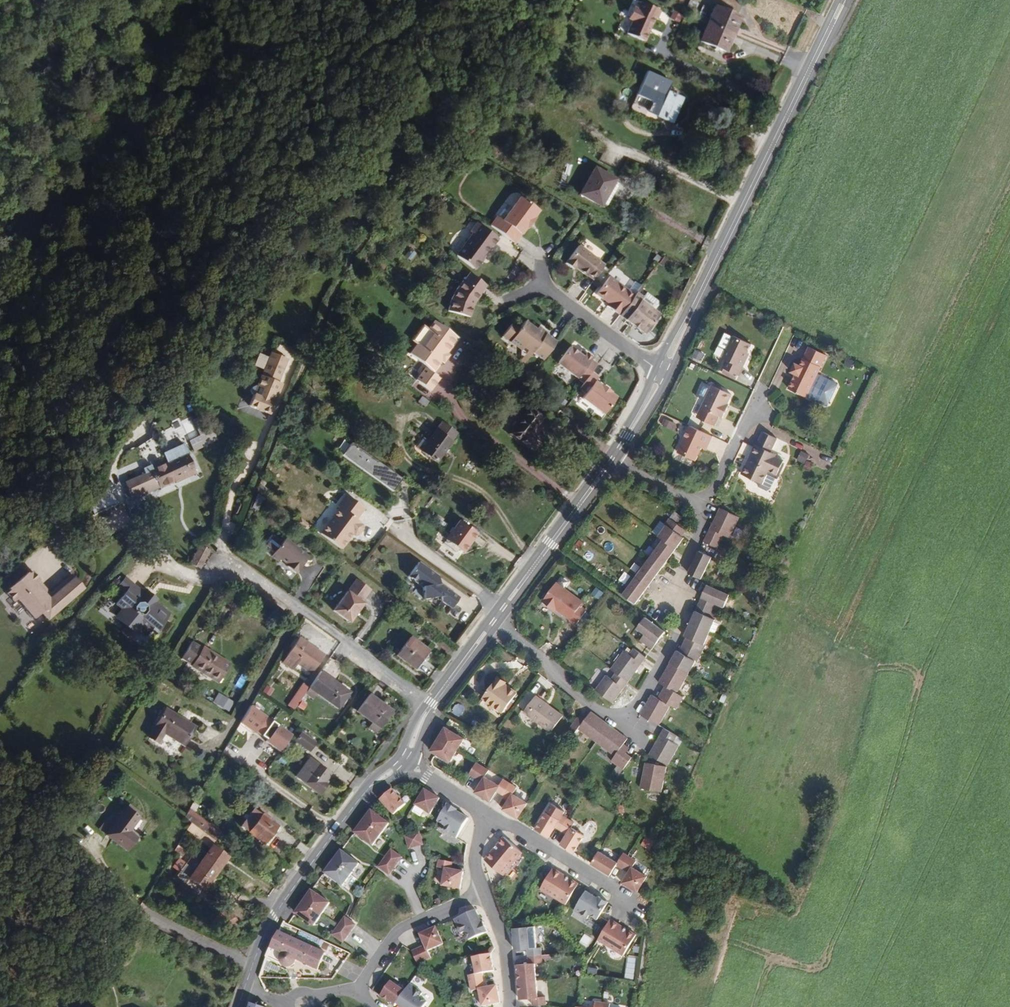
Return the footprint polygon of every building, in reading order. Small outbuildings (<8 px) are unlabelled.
[(627,34),(644,42),(648,33),(647,30),(649,26),(651,27),(655,18),(657,19),(660,11),(641,2),(637,9),(633,8),(628,19),(632,20),(627,34)] [(715,7),(707,24),(733,35),(740,18),(715,7)] [(707,24),(700,41),(726,52),(733,35),(707,24)] [(671,82),(647,71),(636,95),(630,111),(661,125),(664,118),(665,117),(672,120),(682,98),(667,92),(671,82)] [(492,143),(486,153),(495,158),(501,148),(492,143)] [(615,180),(594,168),(580,194),(601,206),(602,204),(614,182),(615,180)] [(606,206),(619,185),(614,182),(602,204),(606,206)] [(490,226),(514,244),(526,228),(527,229),(534,219),(533,218),(538,211),(520,197),(502,221),(497,217),(490,226)] [(472,234),(456,256),(475,270),(482,261),(480,260),(483,255),(490,247),(491,248),(498,239),(476,223),(470,232),(472,234)] [(598,261),(578,246),(565,264),(573,270),(575,268),(587,276),(593,280),(604,266),(598,261)] [(469,273),(462,282),(456,289),(450,299),(447,311),(469,317),(472,307),(475,302),(480,295),(479,295),(486,286),(469,273)] [(606,306),(619,315),(634,295),(608,277),(595,295),(608,304),(606,306)] [(644,334),(658,315),(640,301),(642,298),(635,293),(634,295),(619,315),(633,326),(634,325),(637,327),(636,328),(644,334)] [(446,354),(457,338),(433,321),(427,330),(428,331),(419,344),(417,343),(409,354),(433,371),(442,359),(441,359),(445,353),(446,354)] [(542,360),(556,342),(545,334),(542,338),(535,332),(536,330),(524,321),(518,330),(511,324),(502,337),(510,343),(510,341),(521,349),(520,351),(525,354),(529,357),(532,353),(542,360)] [(419,344),(428,331),(427,330),(422,326),(413,339),(417,343),(419,344)] [(546,332),(538,327),(536,330),(535,332),(542,338),(545,334),(546,332)] [(738,375),(739,376),(747,359),(745,358),(747,353),(751,344),(733,336),(723,358),(726,360),(723,368),(724,369),(738,375)] [(559,365),(583,383),(591,372),(597,365),(591,360),(592,358),(585,353),(584,355),(582,357),(577,353),(569,347),(558,362),(559,365)] [(800,366),(795,364),(791,372),(796,374),(789,389),(806,397),(821,367),(820,367),(826,355),(809,347),(800,366)] [(286,359),(269,353),(261,376),(260,376),(256,387),(253,395),(248,406),(269,414),(281,384),(277,382),(286,359)] [(851,368),(854,362),(848,359),(845,365),(851,368)] [(430,391),(439,378),(424,368),(415,380),(430,391)] [(738,375),(724,369),(722,373),(735,380),(738,375)] [(200,379),(209,389),(219,380),(209,370),(200,379)] [(585,393),(582,399),(604,415),(616,398),(610,393),(610,392),(601,385),(600,386),(594,382),(598,378),(591,372),(583,383),(579,389),(585,393)] [(441,379),(447,379),(447,385),(453,386),(454,373),(441,373),(441,379)] [(715,383),(713,386),(725,391),(726,388),(715,383)] [(727,404),(731,395),(725,391),(713,386),(712,385),(701,408),(706,410),(702,419),(715,426),(719,417),(723,418),(727,409),(725,408),(727,404)] [(425,406),(428,402),(422,397),(418,401),(425,406)] [(302,409),(296,405),(292,412),(298,415),(302,409)] [(529,409),(510,434),(528,448),(535,438),(529,434),(541,418),(529,409)] [(675,423),(666,419),(663,425),(672,429),(675,423)] [(457,434),(442,423),(428,442),(422,451),(421,451),(436,462),(457,434)] [(713,436),(690,426),(679,449),(687,452),(685,456),(696,461),(702,448),(703,446),(707,448),(713,436)] [(748,461),(741,474),(758,483),(758,484),(758,487),(767,491),(771,488),(784,461),(775,457),(776,455),(770,452),(777,439),(763,432),(757,445),(756,445),(751,455),(753,456),(750,462),(748,461)] [(190,440),(192,448),(217,441),(215,433),(190,440)] [(422,451),(428,442),(423,439),(417,447),(422,451)] [(351,442),(342,455),(392,492),(401,479),(351,442)] [(123,483),(130,500),(175,481),(194,473),(187,454),(186,455),(183,447),(163,455),(166,463),(151,470),(149,466),(141,470),(143,474),(123,483)] [(802,451),(798,461),(804,464),(809,455),(802,451)] [(194,473),(175,481),(176,483),(195,475),(194,473)] [(130,500),(123,483),(118,485),(125,502),(130,500)] [(101,484),(88,495),(99,509),(112,499),(101,484)] [(341,549),(353,533),(355,535),(358,534),(362,529),(362,526),(360,524),(360,523),(356,520),(364,509),(346,495),(337,507),(339,508),(320,534),(341,549)] [(90,499),(85,503),(91,510),(96,506),(90,499)] [(720,508),(707,535),(703,542),(717,548),(723,535),(729,538),(739,517),(720,508)] [(622,595),(635,604),(684,538),(682,536),(677,533),(681,527),(677,524),(676,523),(670,518),(665,524),(666,525),(658,536),(663,540),(622,595)] [(463,552),(476,534),(459,521),(446,540),(463,552)] [(686,530),(681,527),(677,533),(682,536),(686,530)] [(269,548),(274,552),(281,542),(280,541),(280,540),(274,535),(273,535),(270,538),(271,539),(268,543),(267,542),(265,545),(265,547),(268,549),(269,548)] [(308,558),(284,539),(281,542),(274,552),(271,556),(278,562),(280,559),(288,565),(286,567),(295,573),(308,558)] [(191,564),(199,568),(208,553),(199,548),(191,564)] [(688,573),(701,579),(712,557),(699,551),(688,573)] [(459,598),(439,584),(438,577),(418,562),(408,577),(422,587),(424,599),(441,596),(442,601),(452,608),(459,598)] [(346,569),(341,565),(335,572),(341,576),(346,569)] [(12,596),(9,599),(16,607),(19,604),(29,616),(28,617),(34,624),(35,623),(36,624),(44,618),(50,626),(86,595),(77,584),(52,605),(38,589),(41,586),(34,577),(31,580),(29,578),(11,594),(12,596)] [(356,579),(333,611),(349,623),(363,604),(362,602),(371,590),(356,579)] [(52,599),(41,586),(38,589),(52,605),(77,584),(74,580),(52,599)] [(583,603),(556,583),(542,601),(551,608),(553,606),(556,609),(570,619),(570,620),(576,625),(587,611),(581,606),(583,603)] [(141,595),(128,584),(112,604),(120,611),(115,617),(129,628),(134,621),(147,631),(149,628),(154,632),(169,614),(154,602),(157,598),(145,590),(141,595)] [(677,693),(696,661),(697,662),(705,645),(704,645),(715,620),(709,617),(715,604),(724,607),(729,595),(707,585),(684,636),(687,637),(692,639),(688,647),(684,655),(679,652),(677,650),(659,683),(665,686),(669,689),(666,695),(663,701),(658,698),(652,695),(640,715),(659,725),(670,706),(675,708),(682,696),(677,693)] [(635,604),(622,595),(620,599),(632,608),(635,604)] [(640,640),(652,649),(665,632),(645,617),(637,629),(644,634),(640,640)] [(428,651),(409,637),(396,656),(417,671),(422,664),(420,662),(423,658),(428,651)] [(692,639),(687,637),(683,644),(688,647),(692,639)] [(298,638),(286,656),(312,673),(324,655),(298,638)] [(191,642),(181,659),(191,665),(193,662),(199,665),(196,670),(218,683),(230,664),(223,660),(222,661),(217,658),(218,657),(202,647),(202,648),(191,642)] [(688,647),(683,644),(679,652),(684,655),(688,647)] [(606,675),(595,690),(613,703),(646,657),(634,648),(630,654),(624,651),(611,669),(616,673),(611,679),(606,675)] [(191,666),(196,670),(199,665),(193,662),(191,665),(191,666)] [(349,693),(320,672),(308,688),(337,709),(349,693)] [(504,684),(497,678),(483,698),(503,713),(516,695),(503,686),(504,684)] [(517,693),(504,684),(503,686),(516,695),(517,693)] [(287,705),(293,709),(308,689),(302,685),(287,705)] [(273,690),(267,686),(263,692),(269,696),(273,690)] [(354,710),(356,711),(368,695),(366,693),(354,710)] [(379,728),(380,729),(392,712),(391,711),(394,708),(385,701),(382,705),(368,695),(356,711),(372,723),(379,728)] [(563,716),(536,696),(524,712),(551,732),(563,716)] [(226,714),(231,705),(221,698),(216,707),(226,714)] [(239,724),(253,734),(255,732),(265,718),(249,707),(239,724)] [(195,727),(165,709),(147,737),(157,744),(163,734),(183,746),(195,727)] [(628,739),(591,712),(586,718),(584,722),(578,717),(569,729),(574,734),(578,729),(615,756),(611,761),(623,770),(632,757),(626,753),(620,749),(624,744),(628,739)] [(255,732),(266,740),(276,726),(265,718),(255,732)] [(379,728),(372,723),(368,727),(376,733),(379,728)] [(443,724),(428,748),(434,751),(447,760),(462,736),(443,724)] [(266,740),(265,742),(279,752),(290,736),(276,726),(266,740)] [(677,736),(664,728),(649,755),(668,765),(679,745),(673,742),(677,736)] [(295,741),(309,751),(315,743),(301,733),(295,741)] [(626,753),(630,748),(624,744),(620,749),(626,753)] [(323,782),(329,774),(309,759),(296,777),(319,794),(326,784),(323,782)] [(469,773),(472,776),(480,764),(475,760),(474,762),(467,773),(469,773)] [(542,765),(533,760),(530,764),(539,769),(542,765)] [(666,767),(645,763),(640,788),(661,792),(666,767)] [(472,776),(479,780),(482,774),(486,768),(480,764),(472,776)] [(500,793),(507,781),(501,777),(497,784),(482,774),(479,780),(473,790),(488,799),(494,789),(500,793)] [(515,816),(525,800),(510,792),(514,785),(507,781),(500,793),(507,796),(500,807),(515,816)] [(391,787),(379,797),(393,813),(405,802),(391,787)] [(439,796),(424,787),(415,802),(430,812),(439,796)] [(455,836),(467,816),(455,809),(456,807),(447,802),(436,819),(444,824),(442,828),(455,836)] [(192,803),(183,818),(190,823),(215,841),(220,833),(192,813),(197,807),(192,803)] [(128,805),(125,808),(138,818),(140,814),(128,805)] [(138,818),(125,808),(105,835),(126,851),(136,838),(127,832),(138,818)] [(370,808),(354,831),(372,844),(388,822),(370,808)] [(245,820),(240,827),(266,846),(273,837),(270,836),(272,833),(277,826),(269,820),(269,817),(264,814),(261,814),(253,809),(248,816),(245,820)] [(545,835),(552,824),(558,828),(565,817),(559,813),(556,818),(543,810),(532,827),(545,835)] [(564,832),(557,842),(570,851),(581,834),(568,825),(571,821),(565,817),(558,828),(564,832)] [(577,821),(575,825),(585,833),(588,828),(577,821)] [(190,823),(186,830),(210,848),(211,846),(215,841),(190,823)] [(404,834),(408,847),(415,845),(422,843),(419,830),(404,834)] [(502,834),(483,858),(502,873),(521,850),(502,834)] [(204,890),(227,858),(211,846),(210,848),(200,862),(192,856),(186,865),(185,864),(185,863),(179,859),(173,867),(174,869),(177,872),(173,878),(184,886),(189,879),(204,890)] [(181,857),(185,851),(177,846),(173,851),(181,857)] [(390,848),(377,866),(388,874),(401,856),(390,848)] [(341,849),(324,871),(342,885),(359,862),(341,849)] [(619,866),(626,855),(620,851),(614,861),(595,849),(588,862),(607,873),(613,863),(619,866)] [(626,855),(619,866),(626,870),(619,881),(634,890),(643,875),(629,866),(633,859),(626,855)] [(450,868),(451,861),(438,858),(437,865),(444,867),(441,884),(459,887),(462,870),(450,868)] [(638,861),(635,866),(649,873),(652,868),(638,861)] [(576,882),(550,866),(538,887),(563,902),(576,882)] [(311,889),(295,912),(314,924),(329,901),(311,889)] [(596,894),(595,896),(583,889),(571,909),(592,922),(605,900),(596,894)] [(216,917),(218,920),(231,912),(229,908),(221,912),(222,913),(216,917)] [(482,920),(480,921),(474,909),(453,918),(463,941),(486,931),(482,920)] [(231,912),(218,920),(224,931),(237,923),(231,912)] [(355,924),(344,916),(340,922),(331,934),(342,942),(346,936),(355,924)] [(633,934),(608,918),(595,938),(620,954),(633,934)] [(528,946),(526,925),(511,926),(513,948),(526,947),(526,954),(539,953),(539,946),(528,946)] [(442,943),(435,926),(419,933),(423,945),(410,950),(416,963),(429,957),(426,950),(442,943)] [(295,938),(279,931),(270,948),(266,958),(292,969),(296,960),(318,970),(322,962),(340,971),(345,962),(295,938)] [(489,953),(471,957),(474,974),(467,976),(468,983),(482,980),(480,973),(492,970),(489,953)] [(516,980),(534,979),(533,961),(540,961),(539,953),(526,954),(527,962),(514,963),(516,980)] [(534,979),(516,980),(517,998),(530,997),(530,1005),(544,1003),(543,996),(535,996),(534,979)] [(483,988),(482,980),(468,983),(470,990),(477,989),(481,1006),(499,1002),(495,985),(483,988)] [(379,996),(393,1006),(395,1003),(404,991),(389,981),(379,996)] [(395,1003),(401,1006),(423,1006),(426,1002),(419,997),(422,992),(409,984),(404,991),(395,1003)]
